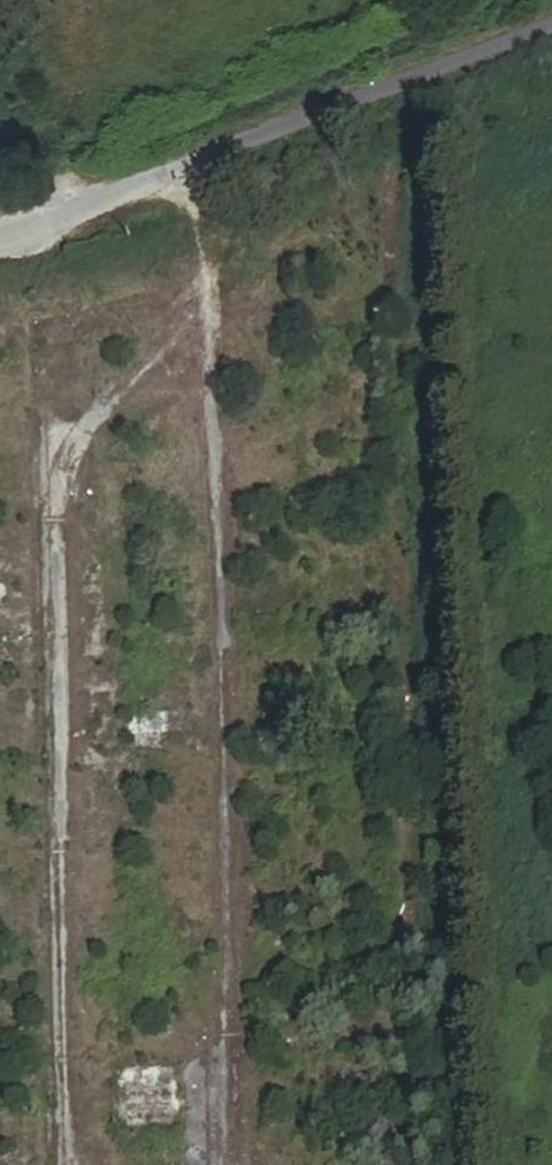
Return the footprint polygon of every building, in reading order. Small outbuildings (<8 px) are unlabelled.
[(167,737),(166,713),(139,714),(139,737),(167,737)] [(128,1070),(116,1070),(119,1135),(182,1132),(179,1067),(128,1070)] [(361,1129),(359,1112),(341,1114),(342,1131),(361,1129)]
